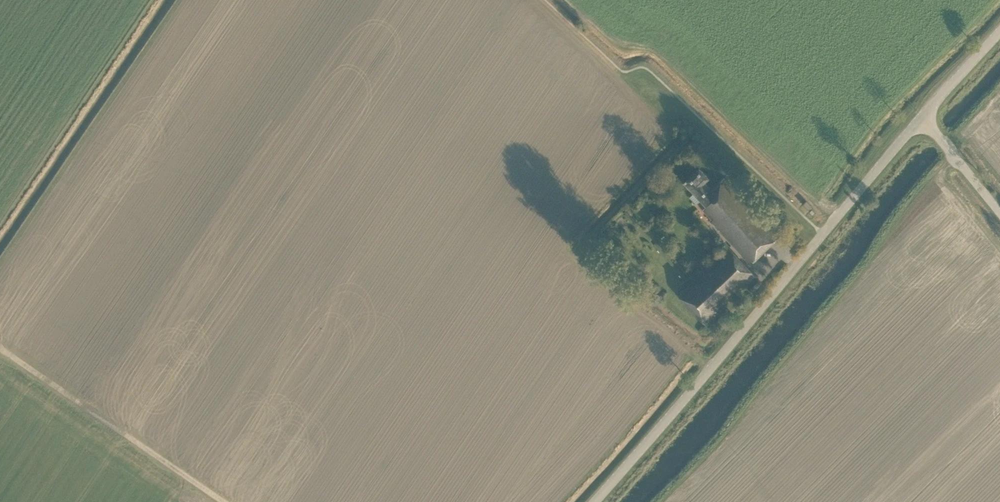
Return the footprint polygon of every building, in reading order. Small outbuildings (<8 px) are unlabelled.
[(724,177),(711,189),(704,182),(709,178),(700,168),(684,182),(694,192),(690,196),(697,203),(701,200),(706,206),(702,209),(711,218),(709,220),(750,264),(780,236),(724,177)] [(803,204),(808,209),(811,206),(806,200),(803,204)] [(762,282),(729,247),(678,295),(706,324),(748,284),(753,290),(762,282)]
